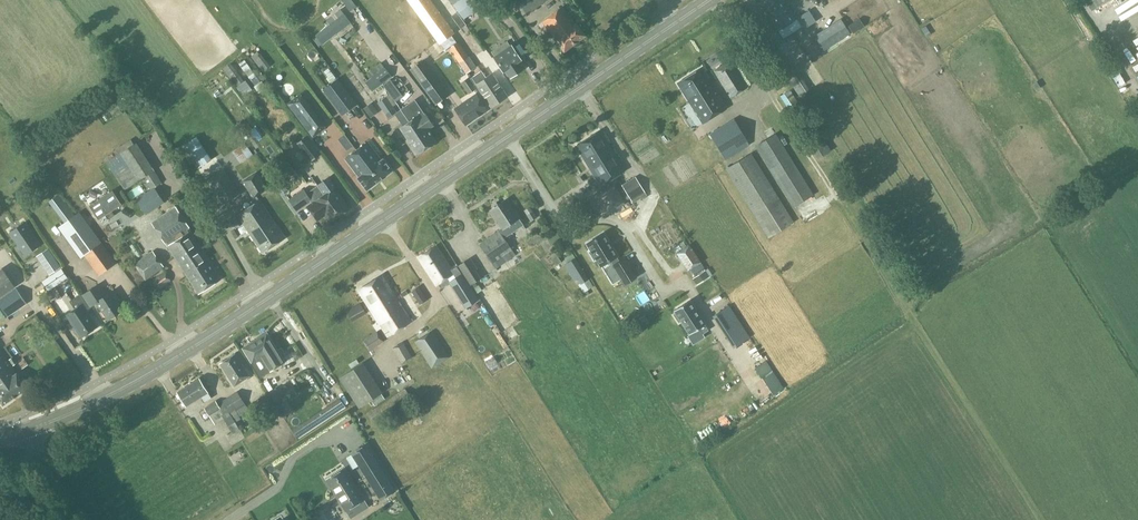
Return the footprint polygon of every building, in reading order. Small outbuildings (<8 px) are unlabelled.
[(349,10),(355,5),(351,0),(342,0),(341,0),(349,10)] [(451,36),(454,33),(430,0),(407,0),(439,44),(451,36)] [(453,5),(463,18),(484,4),(481,0),(461,0),(453,5)] [(548,0),(516,0),(528,16),(548,0)] [(777,31),(796,18),(789,7),(788,8),(784,1),(785,0),(767,0),(761,4),(771,19),(770,20),(777,31)] [(1092,11),(1109,0),(1110,0),(1085,0),(1092,11)] [(563,7),(543,22),(556,39),(555,39),(564,51),(585,35),(577,26),(584,21),(581,16),(573,21),(563,7)] [(796,18),(802,27),(814,20),(808,11),(796,18)] [(461,29),(466,25),(457,13),(451,16),(461,29)] [(329,41),(351,23),(343,14),(316,36),(318,39),(315,41),(319,46),(322,44),(323,45),(329,40),(329,41)] [(840,19),(812,38),(821,52),(849,34),(840,19)] [(859,19),(848,26),(852,33),(863,26),(859,19)] [(802,48),(792,37),(784,45),(793,56),(802,48)] [(495,57),(504,71),(505,69),(510,77),(523,68),(518,61),(520,60),(511,46),(507,41),(499,46),(503,52),(495,57)] [(456,43),(449,48),(466,74),(476,67),(460,44),(456,43)] [(450,95),(424,59),(410,70),(436,105),(450,95)] [(731,61),(714,71),(731,99),(747,88),(731,61)] [(244,82),(230,63),(223,68),(237,87),(244,82)] [(377,69),(380,72),(366,82),(373,92),(392,77),(386,68),(385,68),(383,65),(377,69)] [(784,73),(798,94),(808,87),(794,66),(784,73)] [(703,123),(726,109),(701,68),(678,83),(703,123)] [(482,71),(472,78),(478,87),(492,107),(507,97),(494,77),(488,81),(482,71)] [(477,89),(469,78),(461,83),(469,94),(477,89)] [(323,90),(328,97),(342,116),(357,105),(338,79),(323,90)] [(247,80),(244,82),(237,87),(245,99),(255,91),(247,80)] [(781,96),(791,112),(800,106),(790,90),(781,96)] [(301,120),(313,111),(301,94),(288,103),(301,120)] [(378,103),(388,118),(397,112),(393,107),(397,105),(391,95),(378,103)] [(455,109),(466,124),(487,110),(476,95),(455,109)] [(410,121),(400,128),(418,154),(436,142),(429,131),(434,127),(426,114),(426,115),(416,100),(401,109),(402,109),(410,121)] [(369,114),(376,109),(371,103),(365,108),(369,114)] [(80,123),(93,113),(88,106),(75,116),(80,123)] [(320,119),(307,129),(313,137),(326,128),(320,119)] [(717,145),(726,159),(749,145),(734,119),(718,129),(725,140),(717,145)] [(601,184),(623,170),(600,132),(577,146),(601,184)] [(794,207),(813,195),(776,134),(757,146),(794,207)] [(831,151),(822,136),(809,144),(818,159),(831,151)] [(212,160),(197,137),(183,146),(198,169),(212,160)] [(297,144),(311,162),(320,155),(306,137),(297,144)] [(124,190),(155,171),(137,143),(133,145),(130,140),(119,147),(122,152),(107,162),(124,190)] [(367,142),(346,158),(360,177),(358,178),(367,190),(392,171),(383,159),(381,161),(367,142)] [(241,164),(253,155),(245,144),(233,152),(241,164)] [(398,149),(413,174),(419,170),(405,146),(398,149)] [(752,154),(726,170),(768,238),(788,226),(794,222),(758,164),(752,154)] [(251,164),(239,170),(252,196),(265,190),(251,164)] [(240,194),(223,169),(205,182),(222,206),(240,194)] [(325,194),(340,215),(350,208),(336,188),(337,187),(329,177),(318,185),(324,194),(325,194)] [(635,177),(622,185),(632,201),(645,193),(635,177)] [(17,199),(27,192),(23,186),(22,187),(18,181),(8,188),(13,194),(17,199)] [(0,187),(0,197),(4,202),(13,197),(5,184),(0,187)] [(619,185),(610,191),(619,206),(628,200),(619,185)] [(307,193),(304,188),(287,200),(296,212),(312,200),(313,202),(307,206),(317,221),(325,216),(330,222),(340,215),(325,194),(324,194),(324,195),(317,186),(307,193)] [(117,215),(114,211),(124,204),(115,190),(103,198),(92,206),(101,220),(108,215),(111,218),(117,215)] [(137,200),(147,213),(161,204),(152,190),(137,200)] [(59,228),(81,258),(84,255),(99,276),(116,263),(80,212),(74,216),(59,195),(49,202),(65,223),(59,228)] [(237,228),(243,224),(262,253),(285,238),(260,200),(232,220),(237,228)] [(519,218),(519,219),(506,200),(490,211),(503,229),(513,223),(517,228),(523,224),(519,218)] [(167,243),(169,248),(198,294),(221,279),(194,237),(194,238),(188,229),(190,228),(176,206),(151,222),(165,244),(167,243)] [(658,221),(663,219),(659,209),(654,211),(658,221)] [(529,213),(526,218),(532,223),(536,218),(529,213)] [(32,234),(25,223),(17,228),(10,233),(18,244),(26,255),(33,250),(40,245),(32,234)] [(499,230),(479,244),(496,269),(516,255),(499,230)] [(601,232),(583,243),(597,266),(608,259),(611,264),(610,265),(622,285),(634,277),(621,256),(616,259),(614,256),(616,256),(601,232)] [(688,270),(689,270),(700,262),(688,245),(676,253),(688,270)] [(437,285),(454,274),(436,247),(419,258),(437,285)] [(61,268),(48,249),(37,256),(49,275),(61,268)] [(146,281),(165,267),(153,251),(134,264),(146,281)] [(594,287),(572,253),(564,259),(580,284),(578,285),(584,293),(594,287)] [(458,266),(471,285),(481,279),(476,270),(477,268),(471,258),(458,266)] [(700,262),(689,270),(693,276),(704,269),(700,262)] [(0,269),(0,297),(15,288),(2,268),(0,269)] [(58,285),(68,278),(65,274),(62,269),(52,276),(42,282),(45,287),(48,291),(58,285)] [(708,276),(705,271),(693,279),(696,284),(708,276)] [(158,291),(171,281),(165,272),(151,281),(158,291)] [(388,337),(411,322),(382,275),(359,290),(388,337)] [(461,275),(449,282),(465,307),(477,300),(461,275)] [(91,307),(97,303),(109,320),(123,310),(118,302),(120,301),(113,291),(107,295),(99,283),(82,295),(91,307)] [(416,298),(422,294),(418,288),(412,292),(416,298)] [(0,299),(0,303),(9,316),(26,304),(16,289),(0,299)] [(725,334),(741,323),(721,292),(705,302),(725,334)] [(70,301),(75,310),(67,315),(82,337),(97,327),(86,311),(90,309),(81,295),(70,301)] [(59,296),(49,303),(57,316),(68,309),(59,296)] [(676,313),(673,314),(679,323),(681,321),(690,335),(687,336),(693,345),(705,337),(703,334),(709,331),(705,325),(690,300),(674,310),(676,313)] [(352,322),(367,314),(361,303),(346,312),(352,322)] [(37,325),(27,332),(31,339),(42,332),(37,325)] [(367,342),(378,335),(374,330),(364,338),(367,342)] [(450,357),(433,331),(415,342),(432,369),(450,357)] [(10,334),(3,338),(6,343),(13,339),(10,334)] [(267,334),(243,349),(255,367),(261,377),(271,370),(284,362),(282,359),(285,357),(280,350),(278,351),(267,334)] [(366,343),(369,349),(382,343),(379,336),(366,343)] [(400,339),(390,345),(402,363),(412,357),(400,339)] [(636,348),(644,365),(656,359),(652,352),(656,350),(651,341),(636,348)] [(346,348),(347,356),(357,354),(355,346),(346,348)] [(3,405),(27,388),(0,349),(0,400),(3,405)] [(296,360),(302,356),(298,350),(293,353),(293,356),(296,360)] [(330,359),(335,368),(349,361),(344,351),(330,359)] [(235,386),(250,376),(235,354),(220,363),(235,386)] [(652,374),(662,369),(658,361),(648,366),(652,374)] [(772,395),(782,389),(765,362),(755,369),(772,395)] [(359,408),(383,393),(363,363),(340,378),(359,408)] [(211,399),(208,393),(199,379),(178,392),(186,406),(201,397),(205,403),(211,399)] [(302,383),(306,390),(312,387),(308,380),(302,383)] [(291,381),(272,389),(278,404),(297,396),(291,381)] [(223,403),(220,405),(236,432),(240,430),(236,423),(241,419),(235,410),(245,404),(237,392),(222,402),(223,403)] [(273,402),(267,393),(259,398),(261,400),(258,402),(263,409),(271,404),(271,403),(273,402)] [(236,432),(220,405),(219,405),(216,401),(205,408),(215,425),(224,420),(233,434),(236,432)] [(276,408),(283,420),(291,415),(284,403),(276,408)] [(322,440),(313,444),(317,452),(325,448),(322,440)] [(367,444),(352,453),(359,465),(382,500),(396,491),(367,444)] [(344,469),(327,480),(346,511),(364,500),(344,469)]
